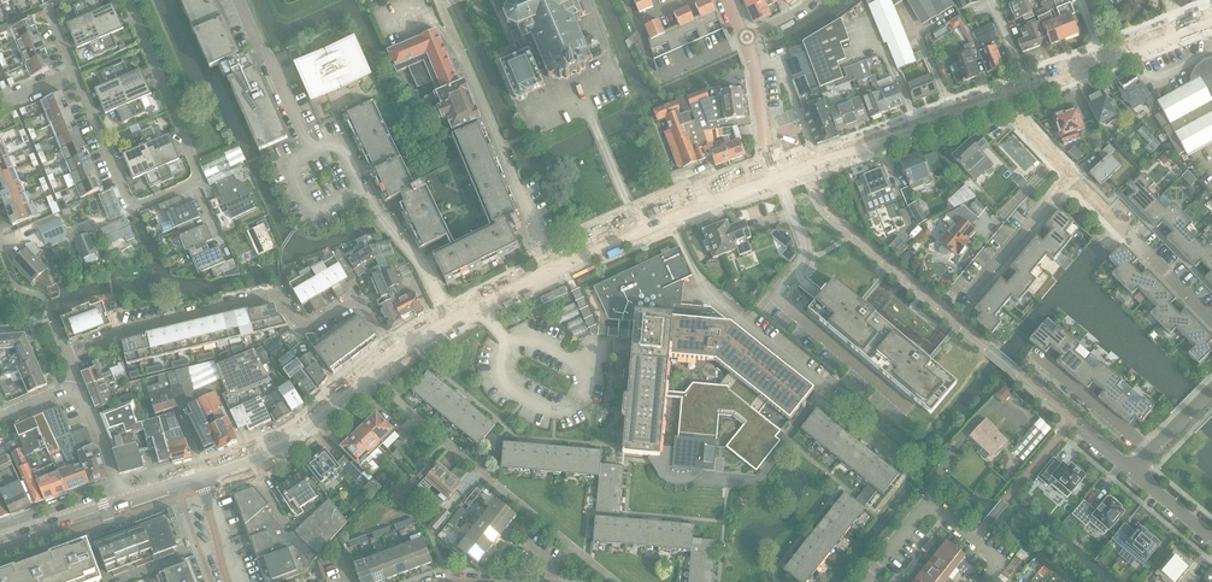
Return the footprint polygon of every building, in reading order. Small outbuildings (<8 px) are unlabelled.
[(84,1),(95,27),(119,17),(113,4),(102,9),(98,0),(86,0),(84,1)] [(237,86),(232,88),(256,142),(259,141),(263,149),(262,149),(263,150),(288,139),(257,69),(257,68),(255,69),(248,54),(239,58),(238,56),(239,56),(239,54),(234,57),(209,0),(185,0),(188,6),(184,8),(188,16),(192,14),(195,21),(190,23),(195,34),(199,32),(202,38),(198,40),(210,67),(209,67),(210,69),(226,62),(237,86)] [(525,52),(528,59),(537,82),(539,87),(543,85),(538,72),(543,70),(544,70),(546,70),(548,75),(547,75),(548,77),(549,76),(549,78),(551,77),(550,76),(558,72),(560,76),(559,76),(560,78),(561,77),(561,79),(562,78),(562,77),(564,76),(564,78),(566,77),(566,78),(568,77),(568,76),(578,72),(578,73),(580,72),(580,71),(581,70),(580,69),(583,68),(585,68),(584,67),(585,67),(584,65),(583,63),(592,59),(591,58),(592,57),(592,56),(591,56),(588,50),(590,50),(589,48),(588,48),(587,48),(584,39),(585,38),(584,36),(583,37),(579,29),(581,28),(576,17),(582,14),(583,15),(584,14),(584,13),(584,12),(583,12),(579,3),(580,2),(578,1),(579,0),(506,0),(507,1),(506,2),(507,5),(504,13),(503,13),(502,13),(502,15),(503,15),(504,15),(507,24),(506,24),(506,25),(507,26),(507,25),(508,25),(517,29),(518,30),(514,32),(511,33),(514,42),(517,41),(521,48),(523,47),(525,52)] [(639,13),(653,7),(650,0),(633,0),(639,13)] [(695,4),(700,15),(693,18),(698,30),(702,38),(710,35),(706,26),(719,21),(710,0),(705,0),(695,4)] [(747,10),(764,2),(764,0),(743,0),(747,10)] [(884,43),(886,42),(897,69),(916,62),(913,55),(893,6),(904,0),(880,0),(868,5),(884,43)] [(924,24),(954,6),(950,0),(910,0),(924,24)] [(961,9),(979,1),(978,0),(957,0),(961,9)] [(1014,2),(1009,4),(1016,20),(1023,17),(1024,21),(1034,17),(1028,3),(1035,0),(1020,0),(1014,2)] [(67,24),(72,36),(95,27),(84,1),(73,6),(78,19),(67,24)] [(770,15),(764,2),(747,10),(753,23),(770,15)] [(1060,18),(1056,20),(1063,37),(1068,36),(1069,38),(1078,34),(1074,24),(1076,23),(1069,4),(1057,8),(1060,18)] [(698,30),(693,18),(688,7),(674,13),(679,25),(671,28),(680,48),(689,44),(685,36),(698,30)] [(1038,18),(1039,22),(1041,26),(1040,26),(1045,38),(1047,44),(1049,43),(1050,45),(1060,41),(1060,39),(1063,37),(1056,20),(1052,21),(1049,14),(1038,18)] [(124,29),(119,17),(95,27),(106,52),(118,47),(113,34),(124,29)] [(10,28),(15,41),(38,31),(32,19),(10,28)] [(801,43),(802,45),(819,87),(832,82),(842,78),(836,63),(845,59),(839,44),(848,40),(840,19),(801,43)] [(680,48),(671,28),(664,31),(659,20),(645,26),(651,50),(668,43),(672,52),(680,48)] [(1040,40),(1045,38),(1040,26),(1041,26),(1039,22),(1020,29),(1022,34),(1026,32),(1028,36),(1017,40),(1022,53),(1039,46),(1038,44),(1040,40)] [(970,35),(975,42),(977,47),(979,52),(981,58),(988,72),(1003,66),(995,46),(997,45),(993,34),(997,33),(993,24),(974,32),(974,33),(970,35)] [(944,25),(932,32),(935,38),(948,31),(944,25)] [(95,57),(106,52),(95,27),(72,36),(78,49),(89,44),(95,57)] [(432,82),(436,93),(437,93),(459,84),(458,84),(445,53),(446,53),(443,45),(442,46),(436,30),(386,50),(395,73),(408,68),(417,88),(432,82)] [(15,41),(20,53),(43,43),(38,31),(15,41)] [(586,42),(588,48),(589,48),(592,49),(597,47),(599,43),(596,37),(593,35),(587,38),(586,42)] [(319,55),(297,64),(313,100),(335,91),(334,90),(347,85),(369,76),(353,40),(347,42),(332,49),(332,50),(319,55)] [(973,61),(981,58),(979,52),(977,47),(975,42),(964,46),(966,52),(950,58),(956,72),(953,73),(956,83),(978,76),(973,61)] [(20,53),(25,65),(48,55),(43,43),(20,53)] [(836,131),(837,131),(828,110),(819,87),(802,45),(788,50),(791,57),(785,59),(793,81),(792,81),(818,146),(839,138),(836,131)] [(527,92),(539,87),(537,82),(528,59),(525,52),(500,62),(512,92),(515,98),(520,100),(526,98),(527,92)] [(921,52),(913,55),(916,62),(924,59),(921,52)] [(53,68),(48,55),(25,65),(30,78),(53,68)] [(1210,58),(1207,59),(1204,61),(1201,62),(1198,65),(1196,67),(1194,70),(1192,73),(1191,76),(1190,80),(1190,83),(1158,101),(1170,124),(1164,128),(1179,155),(1185,152),(1187,156),(1211,142),(1211,58),(1210,58)] [(124,61),(112,66),(123,92),(147,82),(141,69),(130,74),(124,61)] [(851,66),(856,79),(856,80),(857,82),(865,79),(871,77),(866,61),(851,66)] [(95,89),(100,102),(123,92),(112,66),(100,71),(106,84),(95,89)] [(846,77),(842,78),(832,82),(834,87),(856,79),(851,66),(843,69),(846,77)] [(1122,86),(1118,89),(1122,95),(1121,97),(1124,101),(1126,102),(1127,103),(1128,102),(1133,110),(1145,102),(1150,110),(1157,105),(1154,100),(1142,81),(1139,83),(1133,73),(1119,82),(1122,86)] [(913,102),(937,92),(931,75),(906,84),(913,102)] [(881,92),(880,92),(887,111),(904,105),(897,85),(894,86),(891,77),(877,82),(881,92)] [(463,81),(458,84),(459,84),(437,93),(436,93),(424,98),(427,105),(438,100),(441,107),(437,108),(438,109),(435,111),(435,114),(436,117),(438,119),(441,119),(442,120),(446,119),(452,132),(480,120),(463,81)] [(152,94),(147,82),(123,92),(134,118),(146,113),(141,99),(152,94)] [(690,105),(690,106),(692,111),(695,121),(700,132),(704,132),(721,129),(737,127),(736,119),(744,118),(742,100),(744,99),(743,94),(741,94),(740,88),(721,91),(721,88),(710,89),(712,98),(709,98),(690,105)] [(887,112),(887,111),(880,92),(876,93),(874,88),(865,91),(867,97),(863,98),(870,118),(887,112)] [(706,90),(687,97),(690,105),(709,98),(706,90)] [(1102,90),(1085,99),(1099,124),(1104,122),(1106,124),(1114,118),(1113,116),(1116,115),(1114,110),(1118,108),(1114,101),(1108,103),(1102,90)] [(40,101),(45,114),(68,104),(63,92),(40,101)] [(122,123),(134,118),(123,92),(100,102),(105,114),(117,109),(122,123)] [(676,102),(653,111),(657,121),(665,118),(670,130),(665,132),(677,160),(680,168),(684,166),(685,167),(707,158),(706,158),(702,148),(703,148),(708,146),(704,132),(700,132),(695,121),(691,122),(687,113),(692,111),(690,106),(690,105),(687,97),(685,94),(675,99),(676,102)] [(860,98),(828,110),(837,131),(868,120),(860,98)] [(343,116),(347,124),(386,202),(396,197),(421,249),(447,237),(421,184),(412,188),(369,103),(343,116)] [(45,114),(50,126),(73,116),(68,104),(45,114)] [(1054,115),(1053,115),(1060,137),(1061,137),(1063,145),(1079,139),(1076,130),(1084,128),(1077,108),(1064,113),(1063,112),(1062,112),(1060,111),(1055,113),(1054,115)] [(1095,118),(1091,108),(1081,112),(1085,122),(1095,118)] [(1161,112),(1155,116),(1163,128),(1169,124),(1161,112)] [(50,126),(55,138),(78,128),(73,116),(50,126)] [(518,213),(517,211),(481,124),(454,135),(492,225),(494,224),(496,227),(434,258),(445,282),(451,279),(452,280),(519,248),(511,232),(521,227),(515,214),(518,213)] [(152,126),(140,131),(151,157),(174,147),(169,135),(158,140),(152,126)] [(1143,126),(1137,132),(1149,144),(1145,148),(1151,154),(1161,144),(1143,126)] [(730,144),(724,146),(730,161),(745,156),(739,140),(741,139),(737,127),(721,129),(722,137),(728,137),(730,144)] [(55,138),(60,150),(83,140),(78,128),(55,138)] [(721,129),(704,132),(708,146),(710,151),(714,150),(713,140),(722,137),(721,129)] [(123,155),(128,167),(151,157),(140,131),(128,137),(134,150),(123,155)] [(970,140),(965,145),(981,161),(985,157),(980,152),(988,144),(978,134),(970,140)] [(1026,171),(1037,161),(1013,137),(1003,147),(1026,171)] [(60,150),(65,162),(88,152),(83,140),(60,150)] [(11,156),(6,144),(0,147),(0,161),(11,156)] [(1085,144),(1071,157),(1077,163),(1091,149),(1085,144)] [(1105,159),(1090,173),(1101,185),(1121,167),(1110,155),(1115,150),(1110,144),(1100,153),(1105,159)] [(974,179),(986,167),(981,161),(965,145),(960,149),(956,147),(952,151),(953,157),(974,179)] [(237,147),(199,165),(209,186),(210,187),(216,184),(231,177),(243,171),(240,163),(244,161),(246,160),(240,147),(240,146),(237,147)] [(708,146),(703,148),(706,158),(707,158),(712,156),(710,151),(708,146)] [(714,150),(710,151),(715,166),(730,161),(724,146),(714,150)] [(180,160),(174,147),(151,157),(162,183),(174,178),(168,165),(180,160)] [(65,162),(70,174),(93,164),(88,152),(65,162)] [(912,157),(900,162),(911,190),(923,185),(926,187),(930,185),(932,182),(930,177),(931,177),(929,172),(942,167),(936,153),(936,152),(935,152),(923,157),(921,153),(919,154),(918,153),(913,154),(912,157)] [(1166,152),(1159,158),(1165,164),(1171,158),(1166,152)] [(16,168),(11,156),(0,161),(0,175),(16,168)] [(150,188),(162,183),(151,157),(128,167),(133,180),(145,175),(150,188)] [(70,174),(75,186),(98,176),(93,164),(70,174)] [(21,180),(16,168),(0,175),(0,189),(21,180)] [(884,190),(890,187),(883,169),(861,177),(862,180),(856,182),(864,203),(886,195),(884,190)] [(1134,194),(1128,199),(1143,214),(1157,201),(1147,191),(1154,184),(1144,174),(1129,188),(1134,194)] [(1020,175),(1013,181),(1021,189),(1027,183),(1020,175)] [(103,189),(98,176),(75,186),(80,198),(103,189)] [(233,219),(255,208),(244,184),(239,187),(235,179),(218,187),(233,219)] [(3,202),(26,192),(21,180),(0,189),(0,195),(3,202)] [(965,185),(954,196),(961,204),(976,197),(965,185)] [(63,198),(71,195),(68,189),(60,192),(63,198)] [(124,216),(113,189),(99,195),(110,222),(124,216)] [(3,202),(8,214),(31,204),(26,192),(3,202)] [(177,228),(191,222),(200,218),(194,202),(182,208),(178,197),(158,205),(164,217),(166,223),(161,225),(164,233),(177,228)] [(918,225),(927,220),(916,201),(907,207),(918,225)] [(975,201),(970,208),(980,216),(985,209),(975,201)] [(1157,201),(1143,214),(1157,229),(1163,223),(1168,229),(1183,214),(1172,203),(1166,210),(1157,201)] [(36,217),(31,204),(8,214),(13,227),(36,217)] [(953,221),(937,240),(943,245),(940,249),(940,252),(944,255),(947,255),(951,251),(955,254),(956,252),(959,254),(969,242),(966,240),(975,230),(970,227),(977,219),(962,206),(945,214),(953,221)] [(1047,237),(1062,250),(1072,239),(1065,233),(1074,222),(1059,210),(1045,226),(1051,231),(1047,237)] [(1172,233),(1166,239),(1181,254),(1196,240),(1186,230),(1192,224),(1183,214),(1168,229),(1172,233)] [(1202,222),(1207,227),(1211,222),(1211,220),(1208,216),(1202,222)] [(46,244),(67,235),(59,218),(39,227),(46,244)] [(902,218),(896,221),(899,229),(905,227),(902,218)] [(108,245),(125,237),(127,241),(134,238),(126,219),(101,229),(108,245)] [(258,228),(248,233),(259,256),(275,249),(266,231),(270,229),(265,219),(256,223),(258,228)] [(82,259),(84,258),(87,264),(97,260),(95,253),(97,253),(89,235),(98,231),(94,221),(77,228),(80,237),(74,240),(82,259)] [(195,230),(191,222),(177,228),(181,236),(180,236),(186,251),(184,252),(184,253),(204,244),(213,240),(207,225),(195,230)] [(727,222),(714,228),(723,255),(737,250),(740,256),(751,252),(746,240),(750,238),(744,222),(729,227),(727,222)] [(305,227),(309,236),(315,233),(310,225),(305,227)] [(713,227),(702,231),(706,241),(703,242),(707,252),(710,251),(713,259),(724,255),(723,255),(713,227)] [(770,235),(787,249),(781,256),(790,263),(795,256),(795,253),(791,250),(794,246),(789,232),(779,230),(774,231),(770,235)] [(347,257),(347,258),(358,276),(367,271),(363,264),(375,257),(370,245),(367,236),(356,241),(361,249),(347,257)] [(1023,252),(1038,265),(1046,255),(1053,261),(1062,250),(1047,237),(1043,242),(1036,236),(1023,252)] [(898,237),(887,248),(898,257),(908,247),(898,237)] [(388,240),(370,245),(375,257),(375,258),(393,253),(388,240)] [(1181,254),(1195,268),(1201,262),(1207,268),(1211,263),(1211,244),(1210,243),(1204,249),(1196,240),(1181,254)] [(208,252),(204,244),(184,253),(185,255),(188,261),(193,259),(200,274),(210,269),(214,277),(224,273),(224,274),(238,268),(234,259),(226,262),(220,247),(208,252)] [(1108,259),(1124,283),(1136,271),(1131,266),(1137,260),(1122,245),(1108,259)] [(731,324),(711,308),(681,306),(683,285),(682,281),(693,276),(679,248),(594,287),(609,320),(619,321),(619,329),(618,329),(618,337),(618,338),(633,339),(628,396),(626,396),(624,398),(622,414),(624,416),(626,416),(622,454),(655,457),(655,459),(655,465),(654,469),(660,479),(668,484),(677,486),(686,485),(690,484),(695,482),(700,479),(705,475),(705,471),(714,472),(719,416),(733,417),(744,425),(726,448),(756,472),(781,442),(776,438),(781,432),(758,414),(767,403),(789,421),(814,390),(775,360),(769,355),(731,324)] [(32,282),(46,269),(28,249),(27,249),(13,262),(32,282)] [(335,257),(323,264),(342,296),(346,294),(339,283),(347,278),(345,275),(352,271),(341,252),(334,256),(335,257)] [(906,252),(900,257),(906,263),(911,257),(906,252)] [(1030,275),(1038,265),(1023,252),(1010,268),(1016,273),(1012,279),(1027,292),(1037,281),(1030,275)] [(338,299),(342,296),(323,264),(312,271),(324,292),(331,288),(338,299)] [(380,298),(380,299),(390,295),(381,273),(378,267),(370,270),(370,276),(379,299),(380,298)] [(238,268),(224,274),(226,277),(240,275),(240,273),(238,268)] [(392,269),(381,273),(390,295),(396,308),(401,318),(413,311),(415,315),(418,317),(423,314),(423,310),(414,292),(402,298),(396,285),(398,285),(392,269)] [(1136,271),(1124,283),(1132,295),(1138,289),(1148,299),(1161,285),(1147,270),(1141,276),(1136,271)] [(317,296),(324,292),(312,271),(301,277),(320,309),(324,307),(317,296)] [(315,312),(320,309),(301,277),(289,284),(301,305),(309,301),(315,312)] [(1024,295),(1027,292),(1012,279),(1007,284),(1001,278),(987,295),(988,295),(1003,307),(1011,297),(1018,303),(1024,295)] [(833,280),(807,311),(930,414),(956,383),(833,280)] [(1150,314),(1161,325),(1162,323),(1175,311),(1170,305),(1175,300),(1161,285),(1148,299),(1156,308),(1150,314)] [(950,290),(946,294),(952,299),(956,295),(950,290)] [(404,323),(401,318),(396,308),(390,295),(380,299),(376,301),(392,330),(404,323)] [(994,318),(1003,307),(988,295),(975,311),(982,316),(977,322),(992,334),(993,333),(996,330),(1001,323),(994,318)] [(89,304),(81,307),(91,335),(99,331),(99,330),(111,326),(102,303),(90,307),(89,304)] [(274,305),(261,308),(266,331),(279,328),(283,335),(290,330),(282,317),(276,315),(274,305)] [(82,338),(91,335),(81,307),(72,311),(73,314),(61,318),(69,341),(81,337),(82,338)] [(261,308),(249,311),(248,311),(254,334),(266,331),(261,308)] [(249,310),(235,314),(241,337),(254,334),(248,311),(249,311),(249,310)] [(1177,327),(1187,337),(1200,325),(1186,310),(1181,316),(1175,310),(1175,311),(1162,323),(1172,333),(1177,327)] [(235,314),(223,317),(228,340),(241,337),(235,314)] [(356,315),(347,320),(334,328),(319,339),(315,334),(307,334),(305,336),(333,374),(342,367),(343,367),(351,361),(351,360),(369,347),(368,347),(378,340),(359,316),(356,315)] [(223,317),(210,320),(216,343),(228,340),(223,317)] [(210,320),(197,323),(203,346),(216,343),(210,320)] [(197,323),(185,326),(190,349),(203,346),(197,323)] [(1051,347),(1056,352),(1067,338),(1042,325),(1029,340),(1045,354),(1051,347)] [(1186,339),(1195,347),(1188,353),(1198,364),(1211,351),(1211,349),(1208,344),(1211,341),(1211,337),(1200,325),(1186,339)] [(185,326),(172,329),(178,352),(190,349),(185,326)] [(172,329),(159,332),(165,355),(178,352),(172,329)] [(996,330),(993,333),(999,339),(1002,335),(996,330)] [(159,332),(147,335),(152,358),(165,355),(159,332)] [(16,348),(25,334),(0,335),(0,350),(16,348)] [(19,365),(20,367),(20,368),(37,360),(25,334),(16,348),(23,364),(19,365)] [(146,335),(134,338),(140,361),(152,358),(147,335),(146,335)] [(127,365),(140,361),(134,338),(121,342),(127,365)] [(267,348),(274,343),(270,338),(263,343),(267,348)] [(1067,338),(1056,352),(1061,356),(1056,363),(1072,376),(1084,360),(1074,352),(1080,345),(1067,338)] [(274,343),(267,348),(267,349),(270,354),(279,347),(276,342),(274,343)] [(292,353),(318,389),(319,389),(322,386),(321,386),(326,382),(325,382),(326,380),(328,378),(316,363),(318,362),(303,342),(290,351),(292,353)] [(262,347),(254,351),(257,357),(265,353),(262,347)] [(254,350),(215,367),(227,393),(222,395),(236,424),(238,430),(247,427),(249,431),(271,421),(264,406),(261,400),(278,391),(277,389),(270,378),(262,367),(261,365),(260,362),(257,357),(254,351),(254,350)] [(219,354),(220,357),(221,360),(229,356),(227,351),(219,354)] [(268,358),(265,353),(257,357),(260,362),(268,358)] [(307,398),(318,389),(292,353),(278,364),(290,379),(292,378),(307,398)] [(270,363),(268,358),(260,362),(261,365),(262,367),(270,363)] [(17,368),(23,381),(42,372),(37,360),(20,368),(20,367),(17,368)] [(1084,360),(1072,376),(1088,389),(1093,383),(1098,387),(1111,371),(1100,362),(1095,369),(1084,360)] [(113,377),(125,372),(123,363),(118,364),(118,366),(110,369),(110,371),(102,375),(96,362),(92,363),(94,367),(81,372),(86,386),(103,379),(104,380),(113,377)] [(189,369),(192,382),(194,396),(213,435),(211,436),(214,444),(217,451),(237,441),(231,426),(236,424),(222,395),(227,393),(215,367),(214,362),(195,367),(189,369)] [(489,447),(497,438),(490,432),(495,425),(428,371),(411,391),(478,446),(482,441),(489,447)] [(1111,371),(1098,387),(1103,391),(1098,398),(1114,411),(1126,396),(1116,388),(1122,381),(1111,371)] [(47,385),(42,372),(23,381),(28,393),(47,385)] [(155,414),(177,407),(170,387),(166,374),(158,376),(159,383),(147,387),(155,414)] [(115,382),(113,377),(104,380),(103,379),(86,386),(95,409),(112,402),(106,386),(115,382)] [(199,452),(214,444),(211,436),(213,435),(194,396),(186,398),(183,384),(170,387),(177,407),(199,452)] [(291,384),(278,391),(291,412),(303,404),(291,384)] [(1003,404),(1013,394),(1005,386),(995,396),(1003,404)] [(292,414),(291,412),(278,391),(261,400),(264,406),(272,402),(275,406),(269,410),(276,424),(292,414)] [(122,397),(124,404),(133,400),(131,394),(122,397)] [(1126,396),(1114,411),(1130,424),(1135,418),(1141,423),(1154,407),(1142,398),(1137,404),(1126,396)] [(132,434),(142,431),(140,423),(133,400),(124,404),(99,414),(110,440),(121,473),(143,468),(132,434)] [(82,465),(83,464),(89,484),(107,478),(98,449),(93,446),(87,428),(85,429),(77,406),(68,408),(67,404),(50,411),(64,450),(66,449),(73,467),(82,465)] [(883,495),(899,475),(817,409),(801,429),(869,484),(860,494),(869,501),(877,490),(883,495)] [(159,417),(159,418),(167,440),(171,453),(172,459),(170,460),(171,463),(191,458),(185,439),(180,428),(169,430),(166,418),(175,416),(173,412),(159,417)] [(42,413),(34,417),(47,448),(65,492),(89,484),(82,465),(70,469),(61,450),(60,451),(48,425),(42,413)] [(364,425),(380,441),(385,447),(397,435),(376,413),(370,419),(369,418),(365,422),(365,424),(364,425)] [(15,426),(20,440),(20,439),(24,449),(23,449),(30,465),(37,482),(44,500),(45,501),(66,493),(65,492),(47,448),(34,417),(15,426)] [(1022,434),(1024,436),(1011,451),(1023,460),(1051,428),(1040,417),(1033,425),(1032,423),(1022,434)] [(159,418),(140,423),(142,431),(143,431),(146,445),(152,444),(157,461),(162,463),(170,460),(172,459),(171,453),(167,440),(159,418)] [(970,435),(983,448),(979,452),(986,458),(990,455),(991,457),(1006,441),(996,431),(997,430),(986,419),(970,435)] [(375,446),(380,441),(364,425),(352,436),(368,452),(374,458),(380,452),(375,446)] [(363,458),(368,452),(352,436),(352,437),(350,437),(347,440),(347,442),(341,447),(362,468),(368,462),(363,458)] [(17,463),(19,469),(30,465),(23,449),(24,449),(20,439),(20,440),(5,445),(8,452),(10,451),(15,464),(17,463)] [(620,514),(623,466),(600,464),(602,451),(503,442),(500,469),(598,477),(595,512),(620,514)] [(31,506),(5,448),(0,450),(0,519),(7,517),(31,506)] [(355,482),(362,475),(344,457),(337,464),(325,449),(306,465),(320,483),(319,485),(326,494),(330,492),(322,482),(329,477),(332,480),(344,470),(355,482)] [(1072,492),(1073,493),(1079,486),(1078,485),(1085,477),(1084,476),(1085,475),(1076,467),(1075,469),(1072,466),(1069,469),(1063,464),(1062,466),(1054,459),(1038,477),(1049,486),(1051,484),(1067,497),(1072,492)] [(438,464),(410,496),(418,503),(433,486),(437,489),(450,474),(438,464)] [(33,504),(44,500),(37,482),(30,465),(19,469),(18,469),(33,504)] [(1005,469),(1002,477),(1009,480),(1012,472),(1005,469)] [(300,509),(318,497),(302,472),(279,487),(289,502),(286,503),(292,513),(298,517),(298,516),(303,513),(300,509)] [(440,492),(432,501),(440,508),(461,484),(450,474),(437,489),(440,492)] [(409,491),(417,481),(412,476),(403,486),(409,491)] [(397,481),(387,493),(398,503),(402,499),(409,491),(403,486),(397,481)] [(233,494),(250,538),(266,581),(281,581),(305,573),(313,564),(312,563),(318,557),(319,555),(300,539),(295,531),(287,534),(264,508),(268,505),(253,488),(252,487),(233,494)] [(477,488),(471,495),(475,499),(481,492),(477,488)] [(1020,498),(1027,504),(1033,497),(1026,491),(1020,498)] [(865,509),(845,492),(783,570),(798,581),(806,581),(855,522),(857,520),(865,509)] [(464,503),(469,507),(475,499),(471,495),(464,503)] [(1097,512),(1084,502),(1073,515),(1086,526),(1090,522),(1104,534),(1108,529),(1109,530),(1123,513),(1119,509),(1120,507),(1119,506),(1120,504),(1113,498),(1111,500),(1110,499),(1109,500),(1107,499),(1102,506),(1101,506),(1097,511),(1097,512)] [(398,503),(398,504),(406,511),(410,506),(402,499),(398,503)] [(496,499),(489,509),(509,525),(517,515),(496,499)] [(306,521),(295,531),(300,539),(319,555),(347,522),(329,500),(318,510),(306,521)] [(303,513),(298,516),(306,521),(318,510),(315,506),(303,513)] [(462,506),(455,514),(461,518),(467,510),(462,506)] [(444,508),(429,525),(436,531),(451,513),(444,508)] [(173,509),(95,538),(108,573),(112,572),(114,576),(129,571),(127,566),(135,563),(137,568),(152,562),(150,558),(158,555),(160,559),(175,554),(173,549),(178,547),(176,542),(168,521),(171,519),(172,521),(177,519),(173,509)] [(501,535),(509,525),(489,509),(481,519),(501,535)] [(455,514),(449,522),(454,526),(461,518),(455,514)] [(716,541),(693,539),(694,526),(595,517),(593,543),(691,552),(688,581),(712,581),(716,541)] [(411,518),(403,521),(406,527),(414,524),(411,518)] [(493,544),(501,535),(481,519),(473,528),(493,544)] [(396,531),(406,527),(403,521),(393,525),(396,531)] [(1112,539),(1143,565),(1160,545),(1140,528),(1135,533),(1124,524),(1112,539)] [(389,526),(380,530),(383,536),(392,532),(389,526)] [(486,554),(493,544),(473,528),(466,538),(486,554)] [(373,539),(383,536),(380,530),(371,533),(373,539)] [(366,535),(357,538),(360,545),(368,541),(366,535)] [(71,581),(94,581),(102,579),(89,546),(91,546),(88,536),(78,540),(79,541),(59,549),(71,581)] [(351,548),(360,545),(357,538),(348,542),(351,548)] [(423,538),(411,543),(420,567),(432,563),(423,538)] [(478,564),(486,554),(466,538),(458,548),(464,553),(473,560),(474,561),(477,564),(478,564)] [(930,539),(926,544),(956,568),(966,556),(946,541),(941,547),(930,539)] [(411,543),(400,547),(409,571),(420,567),(411,543)] [(933,557),(928,564),(947,579),(948,578),(956,568),(926,544),(922,549),(933,557)] [(455,546),(453,549),(461,555),(464,553),(458,548),(455,546)] [(21,563),(27,581),(71,581),(59,549),(58,549),(58,547),(51,550),(51,552),(21,563)] [(400,547),(388,551),(397,575),(409,571),(400,547)] [(1021,549),(1015,556),(1021,561),(1026,554),(1021,549)] [(388,551),(377,556),(386,580),(397,575),(388,551)] [(1160,569),(1168,575),(1165,579),(1169,581),(1196,581),(1197,581),(1186,572),(1190,568),(1181,561),(1183,559),(1174,552),(1160,569)] [(365,560),(373,581),(380,581),(386,580),(377,556),(365,560)] [(190,560),(183,562),(184,565),(158,575),(160,581),(199,581),(190,560)] [(365,560),(353,564),(360,581),(373,581),(365,560)] [(321,581),(326,579),(323,572),(319,561),(315,563),(321,581)] [(908,567),(928,581),(945,581),(946,581),(947,579),(928,564),(923,570),(912,562),(908,567)] [(21,563),(4,569),(3,567),(0,569),(0,581),(27,581),(21,563)] [(1118,564),(1114,568),(1119,572),(1122,568),(1118,564)] [(1046,580),(1051,574),(1052,573),(1044,566),(1043,567),(1038,573),(1046,580)] [(908,567),(904,572),(915,580),(913,581),(928,581),(908,567)]
